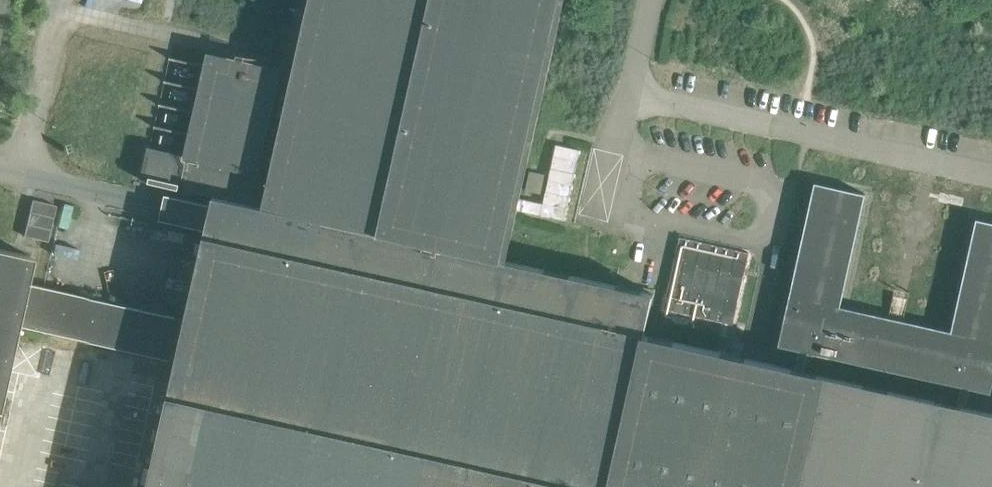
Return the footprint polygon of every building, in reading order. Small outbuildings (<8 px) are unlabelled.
[(195,112),(190,133),(190,134),(185,156),(148,148),(141,180),(155,183),(214,197),(214,196),(403,238),(504,261),(512,224),(516,206),(517,201),(525,166),(527,160),(532,138),(562,0),(311,0),(301,45),(286,42),(280,69),(208,53),(205,65),(205,66),(200,88),(200,89),(195,111),(195,112)] [(522,202),(517,201),(516,206),(521,207),(520,211),(556,219),(569,217),(584,149),(560,144),(547,204),(522,199),(522,202)] [(551,176),(529,171),(525,191),(547,196),(551,176)] [(960,387),(956,405),(965,407),(969,389),(990,393),(991,384),(991,222),(976,219),(950,331),(840,306),(865,194),(842,189),(837,188),(814,182),(778,346),(799,350),(794,369),(803,371),(807,352),(960,387)] [(965,407),(956,405),(905,394),(803,371),(794,369),(740,357),(723,353),(719,352),(643,335),(652,294),(504,261),(403,238),(214,196),(214,197),(212,205),(165,195),(159,220),(207,230),(200,262),(187,319),(177,361),(172,384),(155,463),(149,486),(991,486),(991,413),(965,407)] [(32,198),(25,235),(50,239),(57,203),(32,198)] [(732,324),(748,252),(679,237),(663,309),(732,324)] [(14,325),(177,361),(187,319),(24,283),(30,256),(0,249),(0,389),(14,325)]
